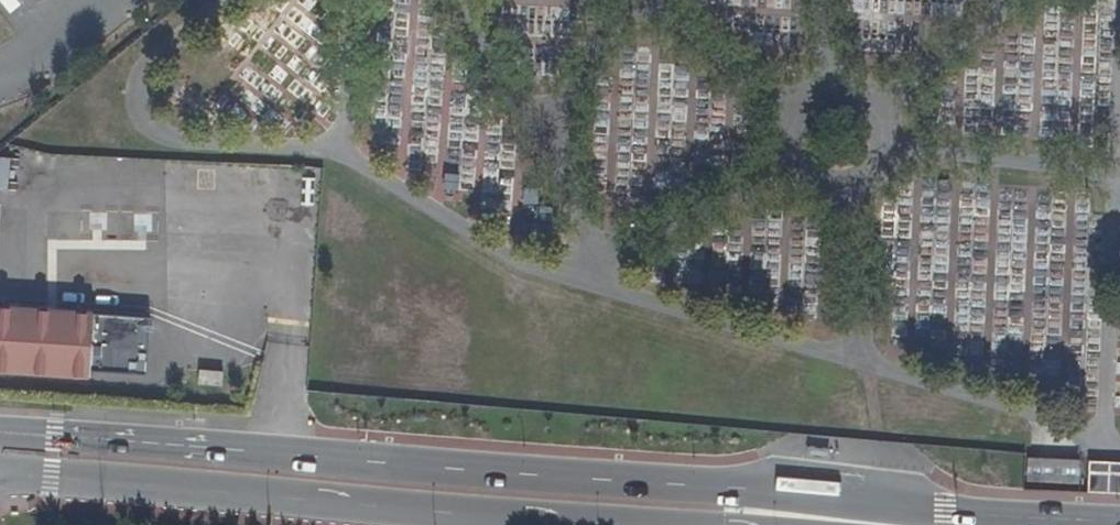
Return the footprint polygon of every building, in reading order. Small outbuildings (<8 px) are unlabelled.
[(153,238),(153,213),(109,214),(110,239),(153,238)] [(0,302),(0,370),(86,377),(92,310),(0,302)] [(1027,458),(1026,481),(1079,483),(1080,460),(1027,458)]
